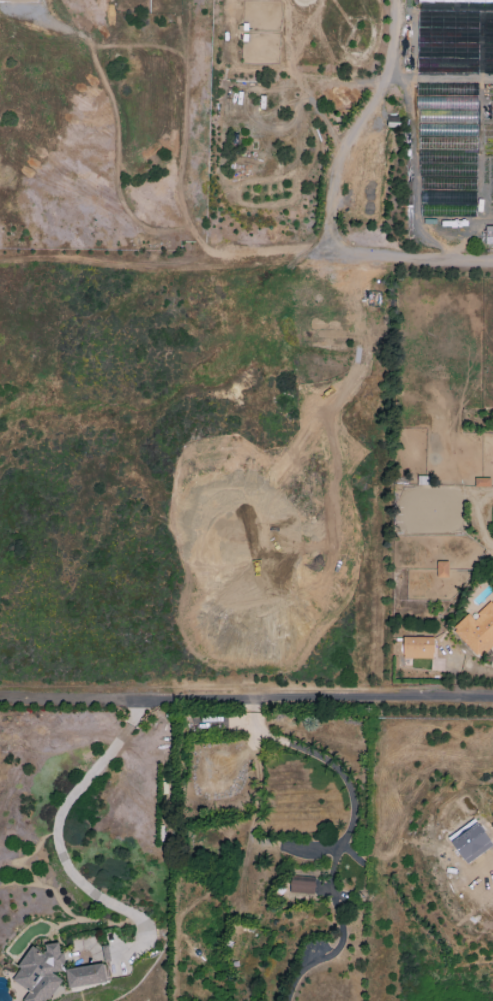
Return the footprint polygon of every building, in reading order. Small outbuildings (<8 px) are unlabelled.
[(417,74),(480,75),(489,75),(489,63),(492,63),(492,3),(481,3),(480,11),(418,11),(417,74)] [(436,578),(448,578),(449,562),(437,562),(436,578)] [(451,629),(480,659),(492,646),(492,605),(490,602),(473,619),(468,613),(451,629)] [(402,658),(433,659),(433,637),(402,637),(402,658)] [(473,819),(447,838),(467,865),(492,845),(492,844),(473,819)] [(314,881),(289,881),(289,894),(314,894),(314,881)] [(10,980),(29,992),(23,1000),(46,1000),(60,979),(54,975),(66,956),(56,949),(57,947),(48,941),(41,952),(32,946),(10,980)] [(65,970),(68,989),(106,982),(103,963),(65,970)]
